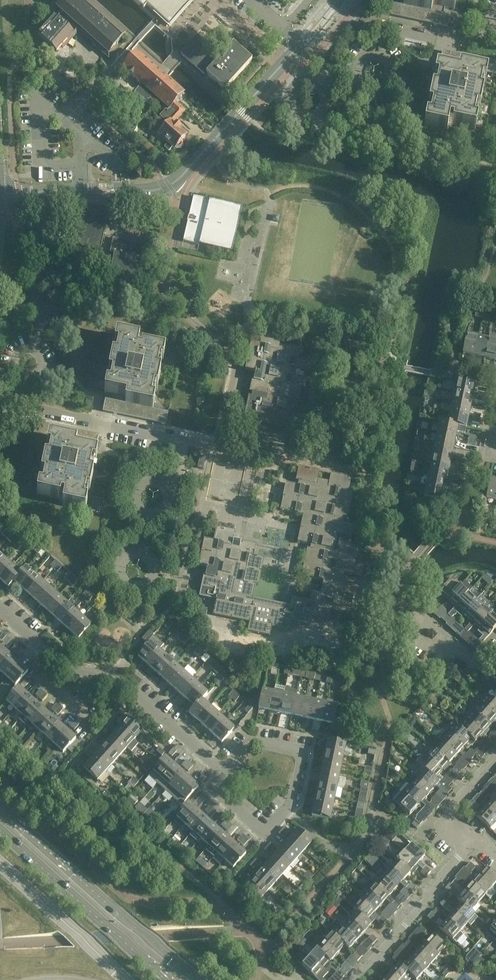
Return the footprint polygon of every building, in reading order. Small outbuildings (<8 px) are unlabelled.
[(57,8),(61,12),(55,18),(73,35),(74,36),(74,35),(69,30),(74,24),(80,29),(81,27),(87,32),(86,33),(94,41),(92,43),(109,58),(117,49),(115,47),(116,46),(117,46),(118,45),(117,45),(126,36),(86,0),(64,0),(57,8)] [(144,9),(147,6),(170,26),(193,0),(134,0),(144,9)] [(403,5),(387,2),(385,14),(448,28),(450,15),(443,14),(444,8),(454,10),(456,1),(452,0),(404,0),(403,5)] [(73,35),(55,18),(54,18),(38,35),(46,43),(47,44),(57,52),(73,35)] [(207,74),(211,79),(224,90),(251,61),(233,44),(217,62),(193,40),(180,54),(205,77),(207,74)] [(436,68),(434,77),(438,78),(436,89),(432,88),(428,106),(432,107),(430,117),(426,116),(424,126),(447,130),(449,120),(453,121),(452,125),(475,130),(477,121),(473,120),(475,109),(479,110),(483,93),(479,92),(481,81),(485,82),(487,73),(495,75),(495,62),(442,51),(440,63),(447,64),(446,70),(436,68)] [(137,53),(123,68),(144,87),(142,90),(147,95),(149,92),(169,109),(170,109),(175,103),(183,94),(137,53)] [(175,122),(185,111),(175,103),(170,109),(175,113),(167,122),(169,124),(159,135),(174,148),(175,148),(176,149),(181,149),(183,146),(183,142),(181,141),(186,135),(179,129),(180,128),(177,125),(178,124),(175,122)] [(231,253),(242,208),(228,205),(193,197),(189,216),(188,216),(187,222),(188,222),(183,241),(231,253)] [(109,210),(83,205),(80,222),(72,221),(67,246),(70,247),(67,262),(101,269),(104,253),(100,252),(109,210)] [(114,254),(110,275),(105,296),(131,302),(134,284),(142,286),(147,261),(144,260),(147,245),(113,238),(109,254),(114,254)] [(252,342),(246,370),(253,372),(253,373),(255,373),(254,378),(252,378),(249,392),(267,396),(267,399),(264,399),(259,423),(295,430),(300,406),(297,406),(301,388),(304,389),(310,361),(301,359),(303,348),(289,345),(289,347),(278,345),(281,334),(264,331),(261,344),(252,342)] [(139,340),(116,335),(114,344),(118,345),(116,356),(112,355),(108,373),(112,373),(110,384),(106,383),(104,392),(114,395),(113,400),(105,399),(103,411),(166,424),(168,412),(152,409),(154,400),(151,399),(153,388),(157,389),(160,372),(156,371),(159,361),(163,362),(165,352),(142,347),(141,351),(137,350),(139,340)] [(478,337),(467,335),(463,353),(474,355),(478,337)] [(488,339),(478,337),(474,355),(484,358),(488,339)] [(488,339),(484,358),(495,360),(495,355),(495,341),(488,339)] [(475,384),(457,381),(455,392),(473,395),(475,384)] [(473,395),(455,392),(452,402),(470,406),(473,395)] [(470,406),(452,402),(450,413),(468,417),(470,406)] [(468,417),(450,413),(448,423),(466,427),(468,417)] [(36,421),(36,422),(33,434),(49,437),(47,446),(51,447),(49,458),(45,457),(41,474),(45,475),(43,486),(39,485),(37,494),(60,499),(61,495),(64,496),(62,506),(85,511),(87,501),(83,501),(85,490),(89,491),(93,473),(89,472),(92,460),(96,461),(97,453),(88,451),(89,445),(96,447),(99,435),(36,421)] [(457,431),(465,433),(466,427),(448,423),(440,422),(438,432),(456,436),(457,431)] [(456,436),(438,432),(435,443),(453,447),(456,436)] [(303,445),(313,447),(314,440),(305,438),(303,445)] [(453,447),(435,443),(433,454),(451,457),(453,447)] [(451,457),(433,454),(431,464),(449,468),(451,457)] [(205,457),(199,456),(197,468),(203,469),(205,457)] [(449,468),(431,464),(429,475),(447,478),(449,468)] [(318,471),(299,467),(297,481),(299,481),(298,485),(287,483),(281,510),(304,515),(298,542),(311,545),(310,549),(308,548),(302,576),(323,580),(320,593),(311,591),(309,600),(292,596),(290,605),(254,598),(249,621),(247,630),(270,635),(272,626),(290,630),(292,621),(310,625),(312,616),(330,620),(331,611),(350,614),(353,596),(342,593),(343,589),(345,590),(347,580),(343,579),(344,573),(352,575),(358,547),(350,546),(351,545),(348,544),(349,539),(352,540),(355,526),(344,523),(344,519),(346,520),(352,492),(348,491),(350,477),(332,474),(330,482),(317,479),(318,471)] [(447,478),(429,475),(426,485),(444,489),(447,478)] [(490,480),(486,498),(495,500),(495,481),(490,480)] [(444,489),(426,485),(424,496),(442,500),(444,489)] [(208,569),(207,570),(207,574),(205,573),(202,587),(219,591),(218,595),(217,595),(213,614),(249,621),(254,598),(251,597),(254,584),(257,585),(263,558),(252,555),(253,551),(255,552),(256,545),(242,542),(242,543),(232,541),(234,531),(217,527),(214,540),(205,538),(199,566),(206,567),(206,568),(208,569)] [(15,546),(20,541),(17,538),(12,543),(15,546)] [(24,544),(20,541),(15,546),(19,549),(24,544)] [(41,557),(46,551),(43,548),(38,554),(41,557)] [(0,563),(0,579),(13,566),(4,558),(0,563)] [(54,569),(59,563),(56,560),(51,565),(54,569)] [(13,566),(0,579),(8,587),(14,581),(21,573),(13,566)] [(26,567),(21,573),(14,581),(22,588),(35,574),(26,567)] [(35,574),(22,588),(31,595),(43,582),(35,574)] [(71,583),(75,578),(72,575),(67,580),(71,583)] [(451,578),(445,585),(439,592),(448,599),(460,586),(451,578)] [(43,582),(31,595),(39,603),(51,589),(43,582)] [(460,586),(448,599),(456,607),(468,593),(460,586)] [(51,589),(39,603),(47,610),(59,596),(51,589)] [(87,597),(91,592),(88,589),(83,594),(87,597)] [(456,607),(464,614),(476,600),(468,593),(456,607)] [(472,621),(488,602),(480,595),(476,600),(464,614),(472,621)] [(59,596),(47,610),(55,617),(67,603),(59,596)] [(495,610),(495,609),(488,602),(472,621),(480,628),(495,610)] [(67,603),(55,617),(63,624),(75,610),(67,603)] [(198,616),(199,616),(206,618),(208,608),(200,607),(198,616)] [(75,610),(63,624),(71,631),(83,618),(75,610)] [(477,642),(479,642),(481,644),(488,636),(494,629),(495,627),(495,610),(480,628),(485,633),(477,642)] [(354,625),(361,626),(363,614),(357,613),(354,625)] [(450,619),(450,617),(446,613),(444,613),(440,618),(446,623),(450,619)] [(83,618),(71,631),(79,639),(91,625),(83,618)] [(173,624),(170,621),(165,626),(168,629),(173,624)] [(150,630),(142,638),(147,642),(154,634),(150,630)] [(183,632),(183,633),(178,638),(181,641),(186,636),(183,632)] [(147,663),(164,644),(153,635),(149,640),(151,642),(138,656),(147,663)] [(15,653),(20,648),(16,645),(11,650),(15,653)] [(199,647),(194,652),(198,655),(202,650),(199,647)] [(18,656),(23,651),(20,648),(15,653),(18,656)] [(0,653),(0,670),(12,657),(3,649),(0,653)] [(159,650),(147,663),(155,670),(167,657),(159,650)] [(0,670),(0,671),(7,678),(20,664),(12,657),(0,670)] [(167,657),(155,670),(163,678),(175,664),(167,657)] [(31,668),(36,662),(33,659),(28,665),(31,668)] [(218,665),(215,661),(210,667),(214,670),(218,665)] [(20,664),(7,678),(16,685),(28,671),(20,664)] [(175,664),(163,678),(171,685),(183,671),(175,664)] [(183,671),(171,685),(179,692),(191,679),(183,671)] [(26,686),(31,681),(27,678),(23,683),(26,686)] [(219,687),(224,681),(220,678),(216,684),(219,687)] [(191,679),(179,692),(187,700),(199,686),(191,679)] [(276,684),(275,690),(296,694),(297,688),(276,684)] [(199,686),(187,700),(195,707),(202,699),(207,693),(199,686)] [(19,687),(7,701),(15,708),(27,695),(19,687)] [(39,698),(44,692),(40,689),(36,695),(39,698)] [(233,690),(228,695),(232,698),(237,693),(233,690)] [(273,692),(262,690),(259,708),(270,710),(273,692)] [(42,701),(47,695),(44,692),(39,698),(42,701)] [(284,694),(273,692),(270,710),(280,712),(284,694)] [(237,693),(232,698),(235,701),(240,696),(237,693)] [(294,697),(284,694),(280,712),(291,715),(294,697)] [(478,702),(495,718),(495,703),(490,698),(486,694),(478,702)] [(27,695),(15,708),(23,716),(35,702),(27,695)] [(305,699),(294,697),(291,715),(301,717),(305,699)] [(202,699),(195,707),(190,713),(198,720),(210,706),(202,699)] [(316,701),(305,699),(301,717),(312,719),(316,701)] [(326,703),(316,701),(312,719),(322,721),(326,703)] [(35,702),(23,716),(31,723),(43,709),(35,702)] [(478,702),(471,710),(489,726),(495,719),(495,718),(478,702)] [(337,706),(326,703),(322,721),(333,724),(337,706)] [(55,712),(60,707),(56,704),(52,709),(55,712)] [(250,705),(249,705),(245,710),(248,713),(253,708),(250,705)] [(210,706),(198,720),(206,728),(218,714),(210,706)] [(58,715),(63,710),(60,707),(55,712),(58,715)] [(43,709),(31,723),(39,730),(51,716),(43,709)] [(489,726),(471,710),(464,718),(482,734),(489,726)] [(218,714),(206,728),(214,735),(226,721),(218,714)] [(51,716),(39,730),(47,737),(59,723),(51,716)] [(71,727),(76,721),(72,718),(67,724),(71,727)] [(482,734),(464,718),(457,727),(475,743),(482,734)] [(141,731),(127,719),(120,727),(134,740),(141,731)] [(74,730),(79,724),(76,721),(71,727),(74,730)] [(226,721),(214,735),(222,742),(235,728),(226,721)] [(59,723),(47,737),(55,744),(67,731),(59,723)] [(475,743),(457,727),(453,723),(446,731),(463,747),(463,746),(466,749),(467,748),(470,746),(472,745),(475,743)] [(134,740),(120,727),(113,735),(127,748),(134,740)] [(67,731),(55,744),(63,752),(76,738),(67,731)] [(463,747),(446,731),(438,739),(442,743),(456,755),(463,747)] [(127,748),(113,735),(106,743),(120,756),(127,748)] [(327,741),(325,752),(343,755),(346,744),(327,741)] [(120,756),(106,743),(99,751),(112,764),(120,756)] [(456,755),(442,743),(435,751),(449,763),(456,755)] [(159,748),(156,751),(162,756),(165,753),(159,748)] [(174,748),(169,753),(172,756),(177,751),(174,748)] [(112,764),(99,751),(91,759),(105,772),(112,764)] [(449,763),(435,751),(428,759),(441,771),(449,763)] [(343,755),(325,752),(323,762),(341,766),(343,755)] [(375,755),(368,754),(366,753),(364,760),(374,762),(375,755)] [(417,764),(421,767),(449,792),(452,789),(447,785),(437,776),(441,771),(428,759),(424,756),(417,764)] [(166,757),(148,776),(157,784),(174,764),(166,757)] [(105,772),(91,759),(84,768),(98,780),(105,772)] [(185,768),(190,763),(187,760),(182,765),(185,768)] [(150,769),(153,765),(148,761),(145,764),(150,769)] [(341,766),(323,762),(321,773),(339,776),(341,766)] [(189,771),(193,766),(190,763),(185,768),(189,771)] [(77,772),(80,769),(74,764),(71,767),(77,772)] [(150,769),(145,764),(142,767),(147,772),(150,769)] [(174,764),(157,784),(165,791),(182,772),(174,764)] [(449,792),(421,767),(414,775),(418,779),(431,791),(436,786),(442,791),(446,795),(449,792)] [(182,772),(165,791),(173,798),(190,779),(182,772)] [(339,776),(321,773),(318,783),(336,787),(339,776)] [(201,783),(206,777),(203,775),(198,780),(201,783)] [(136,785),(139,782),(133,777),(130,780),(136,785)] [(190,779),(173,798),(181,805),(198,786),(190,779)] [(418,779),(410,787),(424,799),(431,791),(418,779)] [(136,785),(130,780),(127,783),(133,788),(136,785)] [(336,787),(318,783),(316,794),(334,798),(336,787)] [(424,799),(410,787),(407,784),(400,792),(417,807),(424,799)] [(417,807),(400,792),(392,800),(409,816),(417,807)] [(200,797),(197,794),(192,799),(195,802),(200,797)] [(334,798),(316,794),(314,804),(332,808),(334,798)] [(138,801),(132,795),(127,800),(134,806),(138,801)] [(365,804),(352,801),(350,807),(356,809),(355,813),(362,815),(363,810),(365,804)] [(491,801),(484,809),(495,819),(495,805),(491,801)] [(189,803),(176,817),(185,824),(197,810),(189,803)] [(332,808),(314,804),(312,815),(330,819),(332,808)] [(208,814),(213,808),(210,805),(205,811),(208,814)] [(484,809),(479,814),(469,805),(466,808),(476,817),(490,829),(495,822),(495,819),(484,809)] [(208,814),(212,817),(216,821),(223,814),(218,809),(217,811),(213,808),(208,814)] [(197,810),(185,824),(193,831),(205,817),(197,810)] [(362,815),(355,813),(354,817),(350,816),(348,822),(359,824),(361,819),(362,815)] [(205,817),(193,831),(201,838),(213,825),(205,817)] [(164,828),(170,837),(181,830),(176,821),(164,828)] [(213,825),(201,838),(209,846),(221,832),(213,825)] [(290,832),(285,827),(282,830),(287,835),(290,832)] [(298,830),(290,838),(304,850),(312,842),(298,830)] [(221,832),(209,846),(217,853),(229,839),(221,832)] [(244,846),(248,840),(245,837),(240,842),(244,846)] [(304,850),(290,838),(283,846),(297,858),(304,850)] [(229,839),(217,853),(225,860),(237,846),(229,839)] [(276,848),(270,843),(267,846),(273,851),(276,848)] [(411,844),(404,852),(417,864),(424,856),(411,844)] [(237,846),(225,860),(233,867),(246,853),(237,846)] [(273,851),(267,846),(264,849),(270,854),(273,851)] [(297,858),(283,846),(276,854),(290,866),(297,858)] [(417,864),(404,852),(396,860),(410,872),(417,864)] [(290,866),(276,854),(269,862),(283,874),(290,866)] [(261,864),(256,859),(253,862),(258,867),(261,864)] [(396,860),(389,868),(402,880),(410,872),(396,860)] [(258,867),(253,862),(250,865),(255,870),(258,867)] [(283,874),(269,862),(262,870),(275,882),(283,874)] [(486,867),(479,875),(495,890),(495,888),(493,885),(495,882),(495,875),(486,867)] [(402,880),(389,868),(382,876),(395,888),(402,880)] [(275,882),(262,870),(254,878),(268,890),(275,882)] [(247,880),(241,875),(238,878),(244,883),(247,880)] [(479,875),(471,883),(485,895),(489,899),(495,892),(495,890),(479,875)] [(395,888),(382,876),(375,884),(375,885),(399,906),(402,903),(398,899),(395,899),(394,901),(388,896),(395,888)] [(268,890),(254,878),(247,886),(261,899),(268,890)] [(478,903),(464,891),(459,886),(461,884),(460,882),(456,878),(451,884),(462,894),(457,899),(461,903),(475,915),(475,914),(471,911),(478,903)] [(363,889),(367,893),(381,905),(386,899),(396,909),(399,906),(375,885),(375,884),(370,880),(363,889)] [(485,895),(471,883),(464,891),(478,903),(485,895)] [(381,905),(367,893),(360,901),(384,923),(387,919),(383,916),(381,916),(379,917),(374,912),(381,905)] [(360,901),(353,909),(357,913),(370,925),(375,919),(378,919),(378,921),(382,925),(384,923),(360,901)] [(475,915),(461,903),(454,911),(467,923),(471,926),(478,918),(475,915)] [(467,923),(454,911),(447,919),(460,931),(467,923)] [(370,925),(357,913),(350,921),(363,933),(370,925)] [(460,931),(447,919),(439,927),(453,939),(460,931)] [(363,933),(350,921),(342,929),(356,941),(363,933)] [(480,931),(484,934),(490,927),(485,924),(480,931)] [(331,933),(344,945),(349,949),(356,941),(342,929),(335,937),(331,933)] [(344,945),(331,933),(324,941),(337,953),(344,945)] [(445,947),(432,935),(424,944),(438,956),(445,947)] [(337,953),(324,941),(317,949),(330,961),(337,953)] [(438,956),(424,944),(417,952),(431,964),(438,956)] [(474,948),(467,956),(477,964),(484,956),(474,948)] [(330,961),(317,949),(309,957),(323,969),(330,961)] [(431,964),(417,952),(410,960),(423,972),(431,964)] [(323,969),(309,957),(302,966),(315,978),(323,969)] [(410,960),(403,967),(399,964),(416,979),(423,972),(410,960)] [(399,964),(391,972),(400,979),(409,979),(412,976),(416,979),(399,964)]
